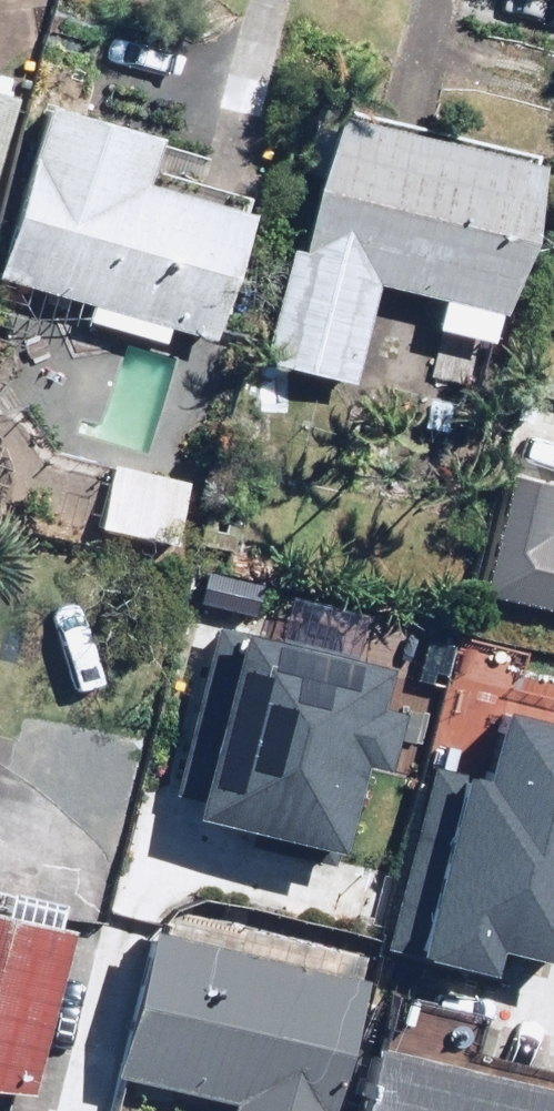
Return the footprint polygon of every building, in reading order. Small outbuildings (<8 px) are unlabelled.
[(0,80),(0,185),(26,87),(0,80)] [(314,176),(322,178),(306,241),(298,239),(268,357),(360,381),(386,282),(450,298),(443,324),(509,341),(553,165),(553,158),(333,101),(324,99),(305,173),(314,176)] [(166,132),(57,101),(7,275),(94,300),(90,317),(170,340),(175,323),(221,337),(258,208),(153,177),(166,132)] [(203,485),(102,460),(89,513),(190,538),(203,485)] [(506,494),(484,585),(553,602),(553,505),(506,494)] [(203,635),(165,817),(331,850),(368,669),(203,635)] [(427,762),(384,948),(459,965),(465,937),(545,956),(553,915),(553,735),(468,716),(455,768),(427,762)] [(43,1085),(78,921),(0,904),(0,1075),(43,1085)] [(242,1099),(239,1110),(341,1110),(374,970),(159,920),(123,1072),(242,1099)] [(388,1043),(373,1110),(553,1110),(553,1079),(388,1043)]
